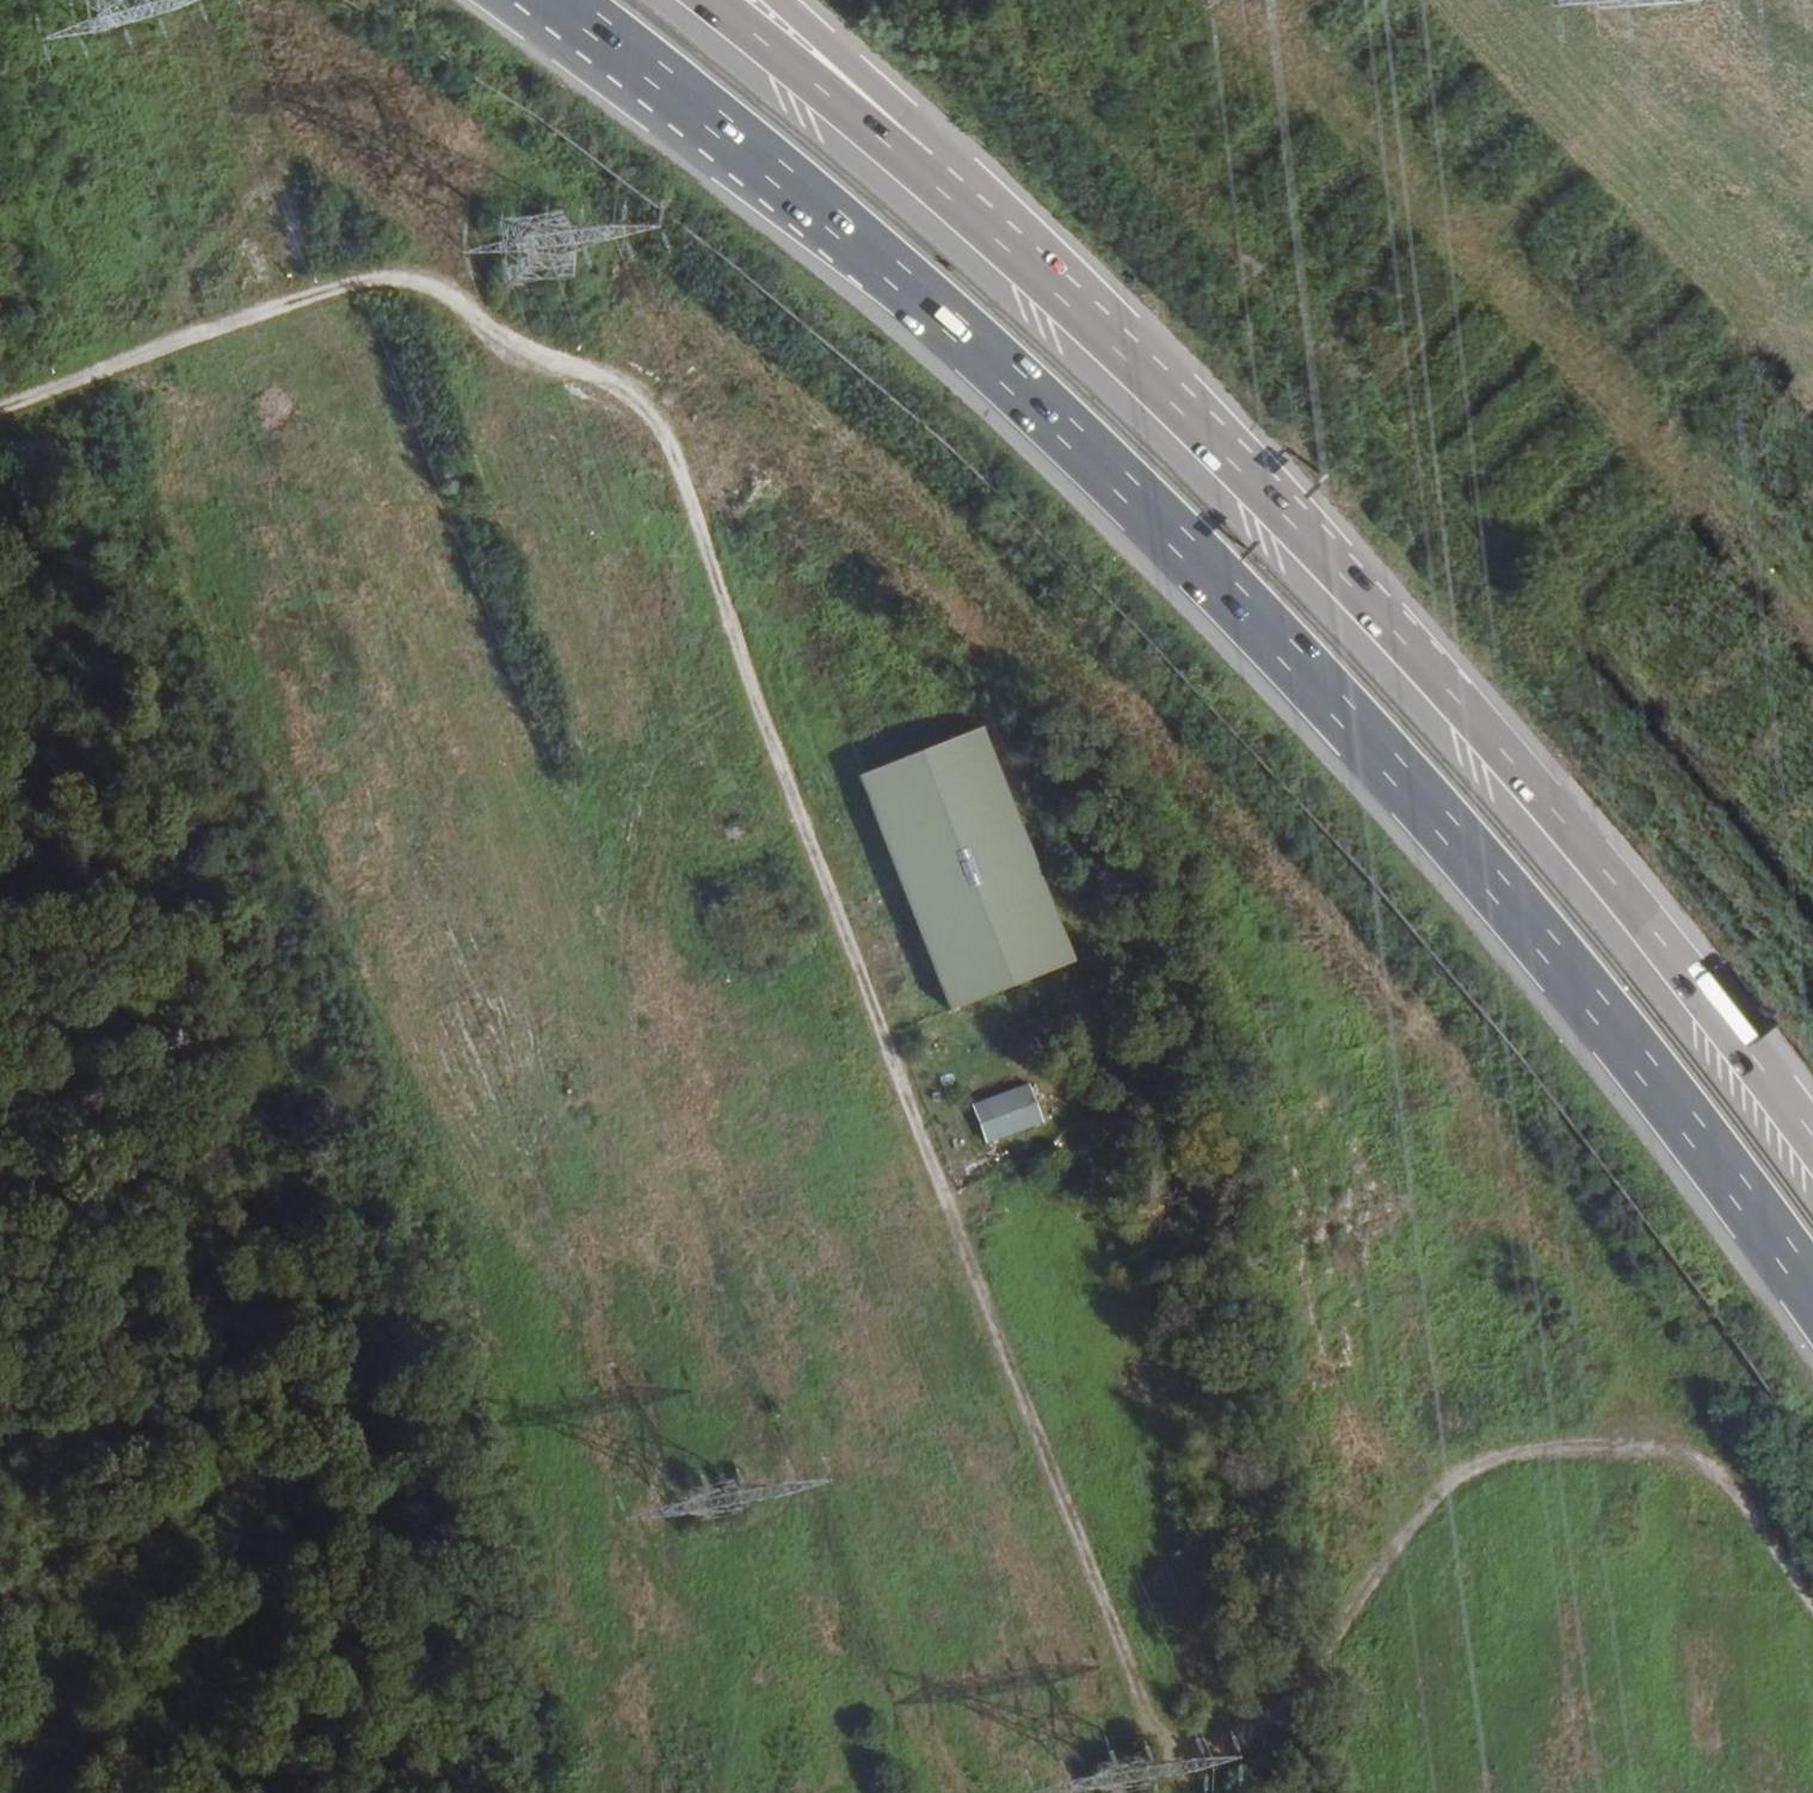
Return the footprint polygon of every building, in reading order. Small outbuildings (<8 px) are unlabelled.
[(996,728),(867,771),(946,1011),(1075,968),(996,728)] [(987,1144),(1045,1123),(1031,1083),(972,1103),(987,1144)]
